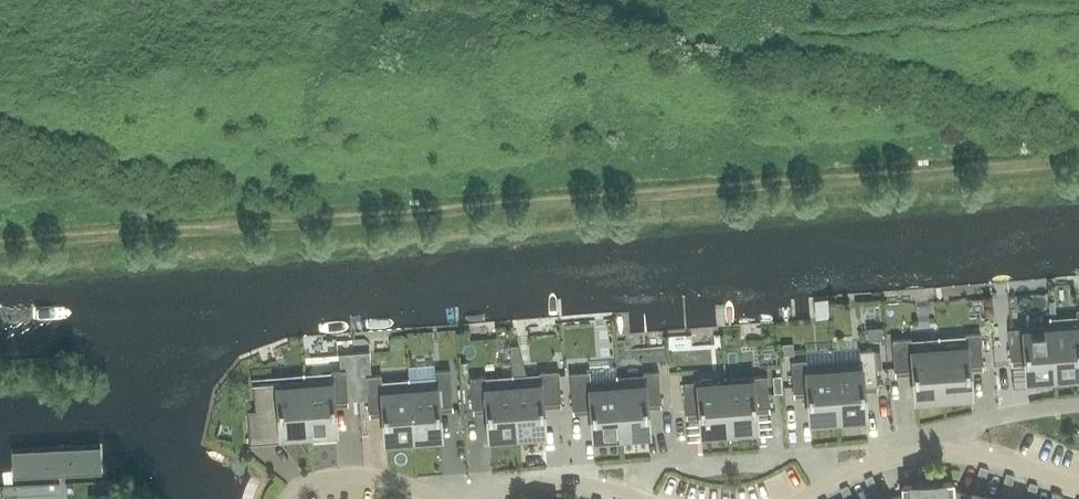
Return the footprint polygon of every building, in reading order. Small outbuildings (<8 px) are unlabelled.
[(1077,310),(1078,319),(1051,321),(1051,317),(1050,317),(1050,326),(1051,326),(1055,378),(1056,378),(1078,377),(1078,310),(1077,310)] [(881,325),(868,326),(869,339),(882,338),(881,325)] [(1055,378),(1051,326),(1050,326),(1009,329),(1012,365),(1013,365),(1013,361),(1026,360),(1028,386),(1057,383),(1056,378),(1055,378)] [(984,369),(981,334),(966,335),(967,344),(941,346),(940,346),(944,398),(971,396),(969,366),(983,365),(983,369),(984,369)] [(944,398),(940,346),(941,346),(940,337),(939,337),(939,341),(913,343),(912,339),(893,340),(896,376),(897,376),(896,371),(914,370),(916,400),(944,398)] [(784,354),(795,353),(794,342),(783,342),(784,354)] [(879,391),(875,350),(860,351),(861,360),(835,362),(834,358),(839,420),(866,418),(864,387),(877,386),(878,391),(879,391)] [(355,354),(358,400),(369,399),(370,417),(371,417),(371,412),(384,411),(387,442),(414,440),(410,378),(409,378),(409,382),(383,384),(382,375),(373,376),(371,353),(355,354)] [(335,402),(358,400),(355,354),(340,355),(341,370),(332,371),(332,375),(306,377),(305,373),(304,373),(305,382),(306,382),(310,434),(311,434),(337,432),(335,402)] [(839,420),(834,358),(833,358),(834,362),(807,364),(807,360),(792,362),(795,397),(796,397),(795,393),(809,392),(811,422),(839,420)] [(454,410),(451,370),(436,371),(436,380),(410,382),(410,378),(414,440),(442,437),(439,407),(453,406),(453,411),(454,410)] [(562,407),(559,371),(540,373),(540,376),(514,378),(514,375),(513,375),(518,436),(545,434),(543,403),(561,402),(561,407),(562,407)] [(622,437),(617,375),(617,376),(617,379),(591,381),(590,372),(571,374),(574,414),(575,414),(574,410),(592,408),(595,439),(622,437)] [(662,408),(659,372),(644,373),(644,377),(618,379),(618,375),(617,375),(622,437),(650,434),(647,404),(661,403),(661,408),(662,408)] [(781,374),(774,374),(775,392),(783,391),(781,374)] [(518,436),(513,375),(513,378),(487,380),(486,377),(471,378),(474,413),(475,413),(475,409),(488,408),(491,438),(518,436)] [(771,412),(768,376),(726,379),(726,376),(725,376),(725,385),(726,385),(731,439),(731,437),(758,435),(756,408),(770,407),(770,412),(771,412)] [(731,439),(726,385),(725,385),(699,387),(699,381),(684,383),(687,418),(688,418),(687,414),(701,413),(703,439),(730,437),(730,439),(731,439)] [(306,382),(305,382),(283,384),(255,386),(256,411),(248,411),(250,444),(252,444),(251,439),(282,437),(282,442),(311,439),(311,434),(310,434),(306,382)] [(18,479),(113,475),(112,456),(17,461),(18,479)] [(989,469),(981,467),(978,475),(987,478),(989,469)] [(1015,476),(1007,474),(1004,482),(1013,485),(1015,476)] [(877,484),(873,476),(865,479),(869,487),(877,484)] [(972,495),(955,490),(954,482),(928,484),(929,498),(972,498),(973,496),(972,495)] [(1038,486),(1030,483),(1028,492),(1036,494),(1038,486)] [(928,484),(902,486),(902,494),(892,498),(929,498),(928,484)] [(852,494),(848,486),(841,489),(845,497),(852,494)]
